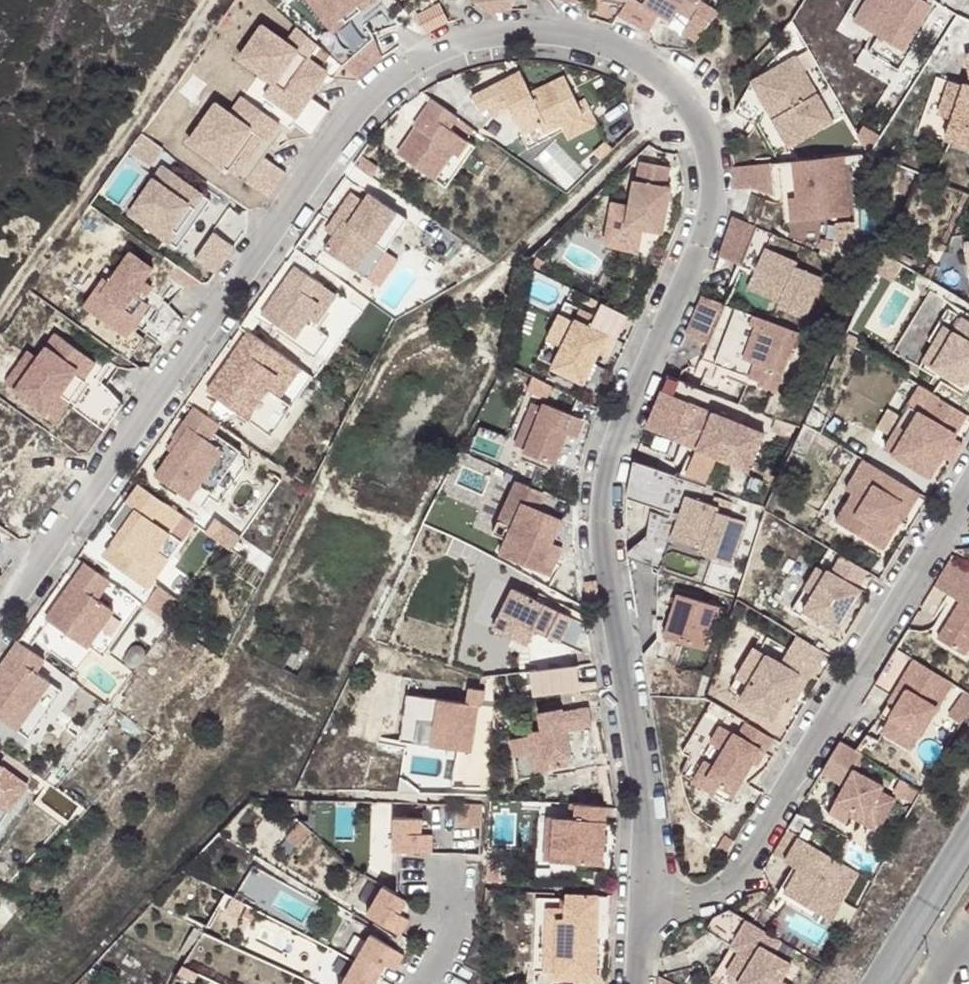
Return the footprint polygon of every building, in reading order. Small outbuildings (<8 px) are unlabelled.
[(329,27),(353,8),(358,14),(375,0),(308,0),(329,27)] [(475,3),(488,13),(503,11),(511,11),(510,0),(474,0),(475,3)] [(643,4),(672,22),(678,11),(691,19),(702,0),(645,0),(643,4)] [(924,0),(867,0),(854,22),(879,36),(904,51),(931,4),(924,0)] [(416,13),(423,33),(437,27),(449,23),(442,4),(416,13)] [(353,8),(329,27),(334,33),(358,14),(353,8)] [(308,57),(317,44),(298,27),(286,43),(262,26),(240,59),(273,81),(271,85),(297,103),(316,76),(302,66),(308,57)] [(876,37),(868,50),(897,66),(904,53),(876,37)] [(344,66),(358,78),(365,71),(378,61),(381,58),(375,40),(344,66)] [(800,52),(757,76),(739,106),(757,116),(763,106),(768,97),(778,114),(794,141),(837,117),(800,52)] [(297,103),(271,85),(265,94),(280,105),(296,116),(310,96),(328,71),(308,57),(302,66),(316,76),(297,103)] [(504,77),(511,91),(521,86),(513,73),(504,77)] [(466,98),(474,113),(497,100),(516,134),(533,125),(537,132),(555,123),(576,112),(571,102),(557,75),(524,93),(521,86),(511,91),(504,77),(466,98)] [(937,77),(919,130),(968,148),(968,85),(966,83),(965,86),(937,77)] [(330,110),(310,96),(296,116),(280,105),(276,111),(312,136),(330,110)] [(280,122),(243,97),(231,114),(217,104),(189,142),(223,166),(250,129),(263,138),(267,141),(280,122)] [(416,127),(398,153),(439,182),(467,141),(449,128),(457,116),(433,99),(415,126),(416,127)] [(578,99),(571,102),(576,112),(555,123),(563,137),(591,122),(578,99)] [(250,129),(223,166),(237,175),(263,138),(250,129)] [(467,141),(439,182),(446,187),(475,146),(467,141)] [(601,159),(613,149),(607,141),(595,153),(601,159)] [(842,156),(791,161),(795,197),(797,221),(848,216),(842,156)] [(264,157),(246,182),(268,198),(286,173),(264,157)] [(779,163),(733,167),(734,189),(753,188),(782,194),(779,163)] [(664,234),(672,189),(667,188),(670,169),(641,164),(637,183),(633,182),(625,228),(664,234)] [(152,180),(159,184),(167,172),(161,168),(152,180)] [(152,180),(128,215),(177,249),(210,201),(167,172),(159,184),(152,180)] [(351,191),(335,215),(344,221),(334,235),(325,248),(355,269),(374,241),(376,242),(397,211),(370,192),(364,200),(351,191)] [(790,222),(797,221),(795,197),(788,198),(790,222)] [(335,215),(325,229),(334,235),(344,221),(335,215)] [(756,227),(732,217),(730,225),(727,236),(724,248),(720,255),(720,257),(742,266),(756,227)] [(199,281),(211,281),(234,247),(214,232),(186,272),(199,281)] [(765,248),(756,273),(748,290),(780,303),(778,308),(806,319),(823,277),(796,266),(797,261),(765,248)] [(137,325),(165,346),(183,320),(161,298),(150,305),(145,301),(154,288),(145,282),(154,269),(132,251),(110,282),(104,278),(85,307),(128,337),(137,325)] [(277,293),(261,315),(280,328),(317,354),(328,338),(313,328),(316,324),(309,319),(319,304),(310,297),(320,284),(295,266),(285,281),(291,285),(282,297),(277,293)] [(285,281),(277,293),(282,297),(291,285),(285,281)] [(320,284),(310,297),(319,304),(309,319),(316,324),(336,295),(320,284)] [(759,321),(702,296),(685,335),(708,345),(702,360),(747,379),(752,367),(741,362),(759,321)] [(628,315),(603,303),(596,316),(591,327),(576,320),(575,322),(562,348),(553,366),(551,369),(583,385),(599,354),(608,336),(616,340),(628,315)] [(947,308),(928,340),(933,343),(944,325),(953,331),(932,366),(963,385),(968,376),(968,320),(947,308)] [(547,340),(562,348),(575,322),(560,314),(547,340)] [(741,362),(752,367),(770,326),(759,321),(741,362)] [(933,343),(922,361),(932,366),(953,331),(944,325),(933,343)] [(797,338),(770,326),(752,367),(762,371),(757,383),(774,391),(797,338)] [(249,332),(196,407),(219,423),(240,413),(272,435),(313,377),(249,332)] [(97,364),(54,335),(37,359),(14,392),(57,421),(97,364)] [(608,336),(599,354),(607,358),(616,340),(608,336)] [(14,392),(37,359),(26,352),(4,385),(14,392)] [(747,379),(757,383),(762,371),(752,367),(747,379)] [(555,386),(534,376),(527,389),(548,399),(555,386)] [(123,404),(101,383),(79,413),(104,431),(123,404)] [(967,415),(922,388),(911,407),(919,412),(907,432),(893,454),(930,477),(967,415)] [(763,436),(661,392),(646,426),(697,449),(717,458),(748,471),(763,436)] [(527,449),(543,408),(532,404),(517,446),(527,449)] [(573,416),(544,405),(543,408),(527,449),(525,453),(554,464),(567,432),(573,416)] [(173,451),(156,475),(189,498),(199,484),(212,493),(236,459),(242,452),(228,441),(222,449),(208,440),(220,424),(219,423),(196,407),(195,406),(174,437),(176,439),(180,442),(173,451)] [(889,435),(898,416),(885,410),(877,429),(889,435)] [(584,420),(573,416),(567,432),(578,436),(584,420)] [(893,454),(907,432),(898,426),(885,450),(893,454)] [(180,442),(176,439),(169,448),(173,451),(180,442)] [(717,458),(697,449),(685,479),(705,486),(717,458)] [(664,472),(633,460),(630,472),(628,483),(628,489),(627,498),(652,507),(664,472)] [(920,493),(863,460),(846,489),(852,493),(864,500),(847,529),(882,550),(891,536),(885,531),(896,514),(902,518),(904,519),(920,493)] [(548,492),(519,478),(494,531),(507,538),(500,552),(549,576),(562,548),(553,543),(564,520),(540,508),(548,492)] [(183,515),(139,484),(127,502),(137,509),(103,556),(137,580),(157,551),(183,515)] [(835,522),(847,529),(864,500),(852,493),(835,522)] [(721,508),(689,496),(673,538),(706,550),(704,555),(731,565),(747,523),(719,512),(721,508)] [(902,518),(896,514),(885,531),(891,536),(902,518)] [(157,551),(137,580),(148,588),(169,559),(157,551)] [(867,571),(842,555),(832,572),(828,569),(826,571),(803,610),(837,631),(861,590),(857,588),(867,571)] [(950,560),(935,586),(949,595),(965,569),(950,560)] [(86,563),(72,582),(79,587),(68,602),(61,598),(47,619),(81,642),(92,628),(99,633),(114,610),(98,599),(110,580),(86,563)] [(949,595),(961,602),(968,588),(968,572),(965,569),(949,595)] [(596,581),(585,582),(588,601),(598,600),(596,581)] [(72,582),(61,598),(68,602),(79,587),(72,582)] [(938,638),(965,654),(968,647),(968,588),(961,602),(938,638)] [(572,618),(513,592),(495,633),(528,648),(535,632),(561,643),(572,618)] [(161,594),(150,612),(171,626),(183,609),(161,594)] [(721,607),(680,594),(666,637),(707,649),(721,607)] [(92,628),(81,642),(89,647),(99,633),(92,628)] [(801,689),(824,652),(799,636),(790,650),(782,664),(760,650),(754,647),(730,688),(742,695),(739,700),(772,719),(787,694),(793,684),(801,689)] [(1,666),(9,672),(0,685),(0,716),(30,736),(63,690),(36,672),(45,660),(18,641),(1,666)] [(915,660),(896,649),(874,685),(893,697),(915,660)] [(922,664),(915,660),(893,697),(890,702),(897,706),(922,664)] [(528,669),(531,696),(579,691),(577,664),(528,669)] [(953,683),(922,664),(897,706),(891,717),(892,718),(919,734),(921,735),(953,683)] [(793,684),(787,694),(796,699),(801,689),(793,684)] [(469,690),(467,706),(480,708),(483,702),(485,693),(469,690)] [(950,714),(963,723),(963,722),(968,713),(968,693),(966,691),(950,714)] [(467,706),(409,697),(401,743),(472,755),(480,708),(467,706)] [(589,708),(564,713),(563,710),(539,715),(542,731),(529,733),(530,737),(533,754),(536,772),(541,772),(598,762),(589,708)] [(919,734),(892,718),(886,728),(913,744),(919,734)] [(773,738),(747,722),(739,736),(721,725),(711,742),(724,750),(715,765),(708,777),(721,785),(734,793),(752,762),(760,749),(764,752),(773,738)] [(533,754),(530,737),(512,740),(515,757),(533,754)] [(841,741),(821,773),(843,786),(835,800),(842,803),(850,809),(864,817),(860,822),(877,832),(896,801),(881,792),(884,787),(854,768),(863,754),(841,741)] [(764,752),(760,749),(752,762),(757,765),(764,752)] [(708,777),(715,765),(707,760),(694,781),(715,793),(721,785),(708,777)] [(27,785),(0,766),(0,823),(27,785)] [(834,817),(842,803),(835,800),(827,813),(834,817)] [(481,805),(458,805),(457,826),(480,826),(481,805)] [(606,807),(577,805),(576,820),(555,819),(553,863),(603,866),(606,807)] [(847,815),(860,822),(864,817),(850,809),(847,815)] [(394,818),(392,851),(398,851),(426,852),(427,834),(421,834),(422,819),(394,818)] [(553,863),(555,819),(548,819),(545,862),(553,863)] [(294,845),(309,829),(307,827),(299,820),(284,837),(294,845)] [(860,873),(787,829),(773,853),(794,865),(799,869),(784,892),(819,913),(823,905),(836,912),(860,873)] [(717,850),(726,855),(735,841),(726,836),(717,850)] [(239,889),(266,903),(278,880),(252,866),(239,889)] [(406,900),(382,886),(365,913),(394,930),(404,915),(399,913),(406,900)] [(566,899),(536,898),(533,972),(555,973),(555,979),(595,981),(599,896),(566,894),(566,899)] [(823,905),(819,913),(832,920),(836,912),(823,905)] [(731,909),(715,918),(707,931),(733,946),(736,941),(745,946),(741,952),(728,973),(741,981),(739,983),(740,983),(779,983),(791,964),(774,954),(782,941),(731,909)] [(408,918),(404,915),(394,930),(400,933),(408,918)] [(342,983),(375,983),(379,977),(387,964),(391,967),(401,952),(372,934),(355,963),(342,983)] [(733,946),(732,947),(741,952),(745,946),(736,941),(733,946)] [(406,955),(401,952),(391,967),(396,970),(406,955)] [(659,983),(675,983),(659,976),(659,978),(659,983)]
